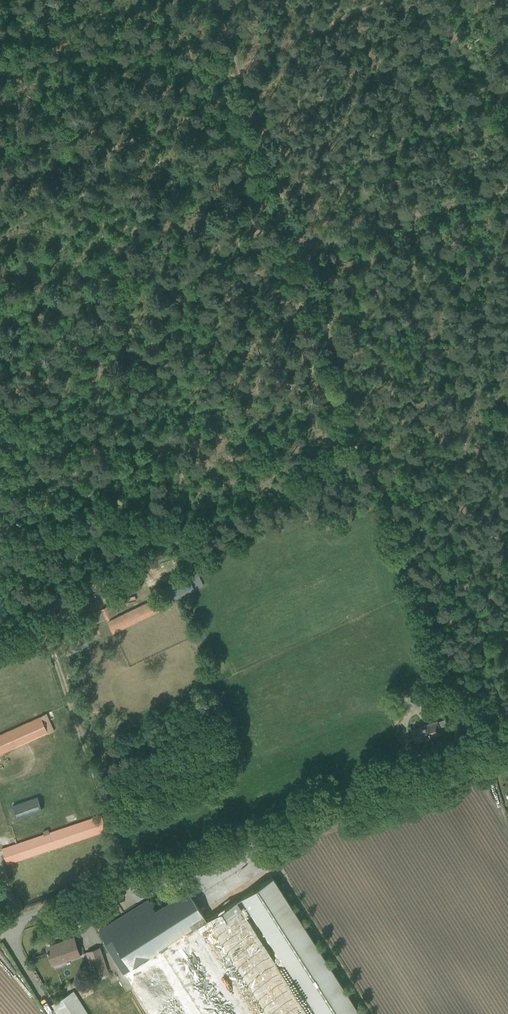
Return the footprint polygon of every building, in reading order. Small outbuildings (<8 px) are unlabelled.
[(187,575),(160,589),(167,603),(203,585),(197,572),(188,577),(187,575)] [(155,599),(108,622),(113,631),(159,609),(155,599)] [(108,606),(102,609),(107,619),(113,616),(108,606)] [(0,734),(0,754),(54,730),(47,713),(0,734)] [(441,732),(440,730),(437,723),(437,721),(411,730),(415,741),(441,732)] [(214,785),(206,788),(210,798),(218,795),(214,785)] [(37,796),(12,805),(17,819),(42,810),(37,796)] [(172,811),(167,798),(160,801),(164,813),(172,811)] [(7,864),(107,830),(102,815),(50,832),(49,829),(43,831),(44,834),(2,848),(7,864)] [(124,827),(121,818),(115,820),(118,829),(124,827)] [(314,1012),(316,1013),(361,1013),(273,876),(206,919),(207,921),(211,927),(210,927),(213,932),(266,1013),(311,1013),(314,1012)] [(193,1001),(198,997),(165,946),(169,944),(196,928),(207,921),(206,919),(188,890),(150,914),(143,903),(105,927),(99,931),(106,942),(104,943),(149,1013),(201,1013),(193,1001)] [(165,946),(198,997),(193,1001),(201,1013),(258,1013),(242,990),(240,991),(205,936),(202,932),(210,927),(211,927),(207,921),(196,928),(169,944),(165,946)] [(47,949),(50,959),(53,966),(80,957),(74,938),(61,942),(62,945),(48,949),(47,949)] [(100,946),(86,951),(95,977),(109,972),(100,946)] [(52,1006),(57,1013),(87,1013),(73,992),(52,1006)]
